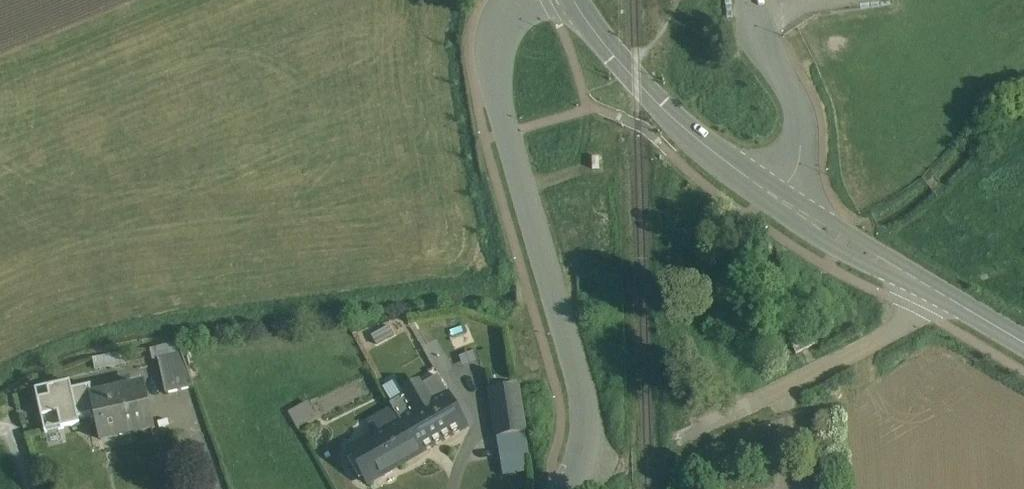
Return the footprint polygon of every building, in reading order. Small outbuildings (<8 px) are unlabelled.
[(126,354),(95,359),(97,368),(127,363),(126,354)] [(194,388),(182,354),(158,360),(166,394),(194,388)] [(516,370),(488,375),(490,389),(518,385),(516,370)] [(438,378),(392,405),(401,422),(419,454),(466,427),(438,378)] [(71,383),(48,389),(50,398),(38,401),(42,418),(58,414),(62,430),(80,425),(79,420),(91,418),(92,424),(94,424),(94,423),(98,422),(92,397),(93,397),(91,389),(92,389),(92,387),(73,392),(71,383)] [(518,385),(490,389),(498,437),(526,432),(518,385)] [(93,397),(92,397),(98,422),(101,441),(153,429),(144,386),(93,397)] [(48,389),(36,391),(38,401),(50,398),(48,389)] [(316,401),(294,409),(301,426),(323,418),(316,401)] [(58,414),(42,418),(45,433),(62,430),(58,414)] [(401,422),(351,451),(369,483),(419,454),(401,422)] [(526,432),(498,437),(501,457),(529,453),(526,432)]
